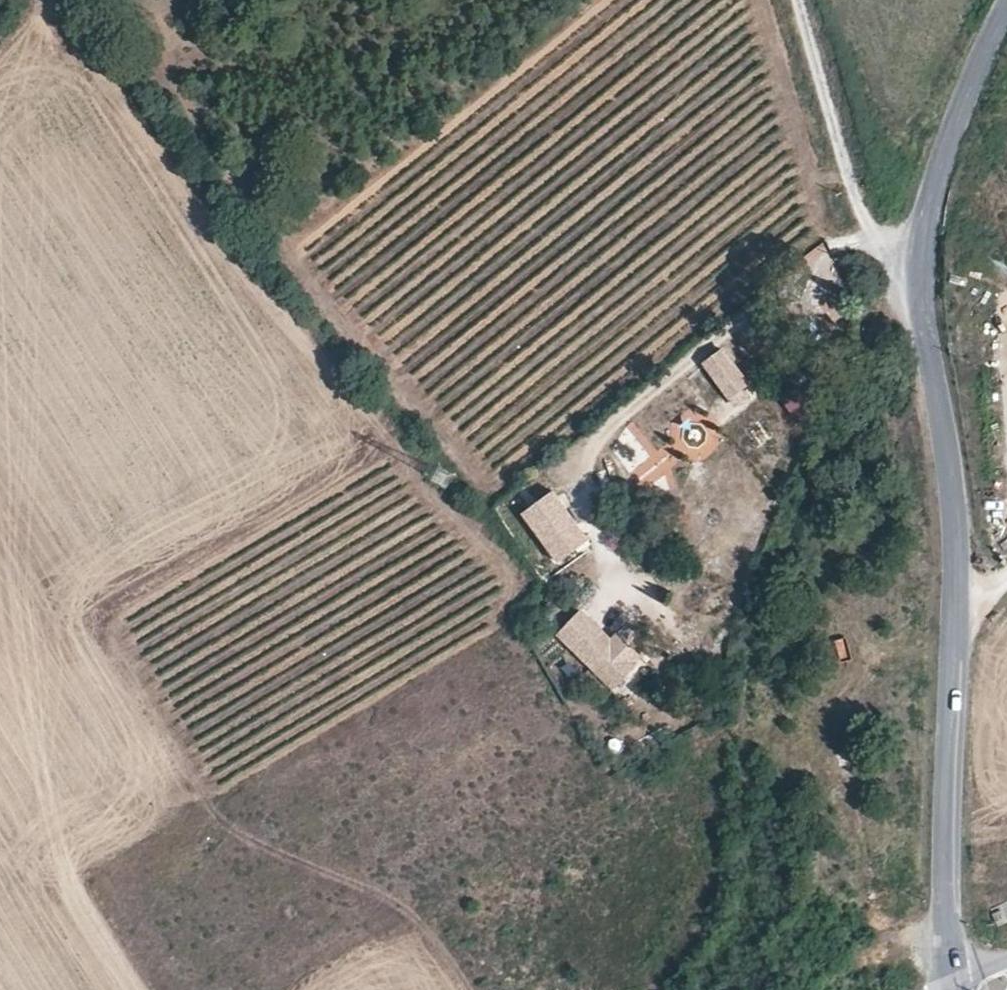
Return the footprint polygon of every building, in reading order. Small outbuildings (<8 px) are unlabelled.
[(749,386),(723,354),(703,370),(729,402),(749,386)] [(804,371),(774,393),(796,421),(825,399),(804,371)] [(704,417),(677,437),(698,465),(725,445),(704,417)] [(630,424),(647,494),(676,487),(671,468),(678,467),(671,436),(651,440),(646,420),(630,424)] [(554,493),(524,516),(561,565),(591,541),(554,493)] [(561,637),(617,689),(645,659),(618,634),(613,639),(584,612),(561,637)]
